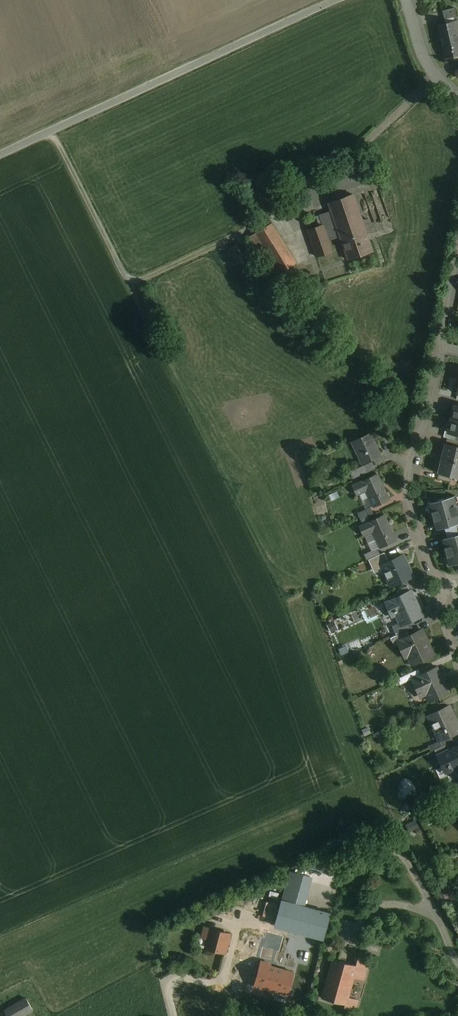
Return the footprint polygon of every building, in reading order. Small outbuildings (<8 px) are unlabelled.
[(454,8),(442,10),(444,19),(456,17),(454,8)] [(454,22),(437,25),(441,41),(457,38),(454,22)] [(441,41),(445,57),(457,54),(457,39),(457,38),(441,41)] [(353,195),(328,203),(331,211),(335,223),(339,236),(341,241),(366,233),(353,195)] [(335,223),(331,211),(319,215),(322,225),(323,225),(324,226),(335,223)] [(339,236),(335,223),(324,226),(328,240),(339,236)] [(273,225),(248,241),(271,278),(280,273),(263,246),(280,236),(273,225)] [(322,225),(307,230),(316,257),(332,251),(328,240),(324,226),(323,225),(322,225)] [(366,233),(341,241),(347,260),(372,251),(366,233)] [(280,236),(263,246),(280,273),(296,263),(280,236)] [(251,268),(243,273),(253,289),(261,284),(251,268)] [(450,418),(447,431),(447,432),(456,434),(457,434),(457,420),(450,418)] [(456,434),(447,432),(447,431),(444,431),(443,437),(447,438),(455,440),(456,434)] [(370,433),(351,442),(361,464),(380,455),(370,433)] [(447,438),(446,444),(457,447),(457,441),(455,440),(447,438)] [(445,444),(442,453),(444,453),(443,459),(457,462),(457,447),(446,444),(445,444)] [(443,459),(441,464),(439,464),(437,473),(438,473),(451,477),(457,478),(457,475),(457,462),(443,459)] [(371,462),(363,466),(366,472),(374,468),(371,462)] [(363,466),(350,472),(353,479),(366,473),(366,472),(363,466)] [(451,477),(438,473),(437,479),(449,482),(451,477)] [(377,474),(352,486),(356,495),(365,490),(373,507),(389,499),(377,474)] [(426,504),(430,518),(434,518),(437,530),(454,525),(457,524),(457,517),(456,511),(457,511),(457,505),(456,496),(426,504)] [(370,507),(357,513),(360,519),(373,513),(370,507)] [(384,515),(359,527),(363,535),(372,531),(380,547),(396,540),(384,515)] [(454,525),(445,528),(448,537),(457,534),(454,525)] [(443,538),(446,550),(443,551),(447,566),(457,563),(457,534),(448,537),(443,538)] [(377,548),(364,554),(367,560),(368,559),(380,554),(377,548)] [(380,554),(368,559),(373,569),(381,565),(388,561),(384,552),(380,554)] [(388,561),(381,565),(391,586),(412,576),(402,555),(388,561)] [(407,586),(397,591),(399,596),(409,591),(407,586)] [(399,596),(385,602),(390,613),(394,611),(399,623),(408,620),(408,621),(422,615),(411,591),(409,591),(399,596)] [(408,620),(399,623),(392,626),(396,635),(406,630),(411,628),(408,621),(408,620)] [(408,635),(395,641),(397,645),(400,652),(404,650),(411,665),(433,654),(421,629),(408,635)] [(396,635),(389,638),(393,647),(397,645),(395,641),(408,635),(406,630),(396,635)] [(420,674),(411,679),(417,693),(424,690),(429,700),(447,692),(435,667),(420,674)] [(417,669),(397,679),(400,684),(411,679),(420,674),(417,669)] [(442,702),(424,710),(426,715),(444,706),(442,702)] [(426,715),(438,740),(450,735),(457,731),(457,728),(447,705),(444,706),(426,715)] [(384,739),(379,730),(374,733),(379,742),(384,739)] [(450,735),(438,740),(441,746),(446,744),(452,741),(450,735)] [(441,746),(434,750),(437,756),(450,750),(446,744),(441,746)] [(450,750),(437,756),(444,771),(456,766),(457,769),(457,747),(450,750)] [(413,836),(423,831),(416,818),(407,823),(413,836)] [(313,877),(288,870),(281,898),(305,905),(313,877)] [(330,913),(280,900),(273,926),(323,939),(330,913)] [(229,934),(210,929),(210,932),(204,930),(202,937),(208,938),(206,946),(213,948),(212,949),(224,952),(229,934)] [(332,959),(322,997),(360,1008),(370,968),(332,959)] [(277,968),(269,966),(270,964),(261,962),(254,986),(271,990),(277,968)] [(293,973),(277,968),(271,990),(288,995),(293,973)] [(6,1011),(9,1015),(23,1015),(36,1008),(29,997),(6,1011)]
